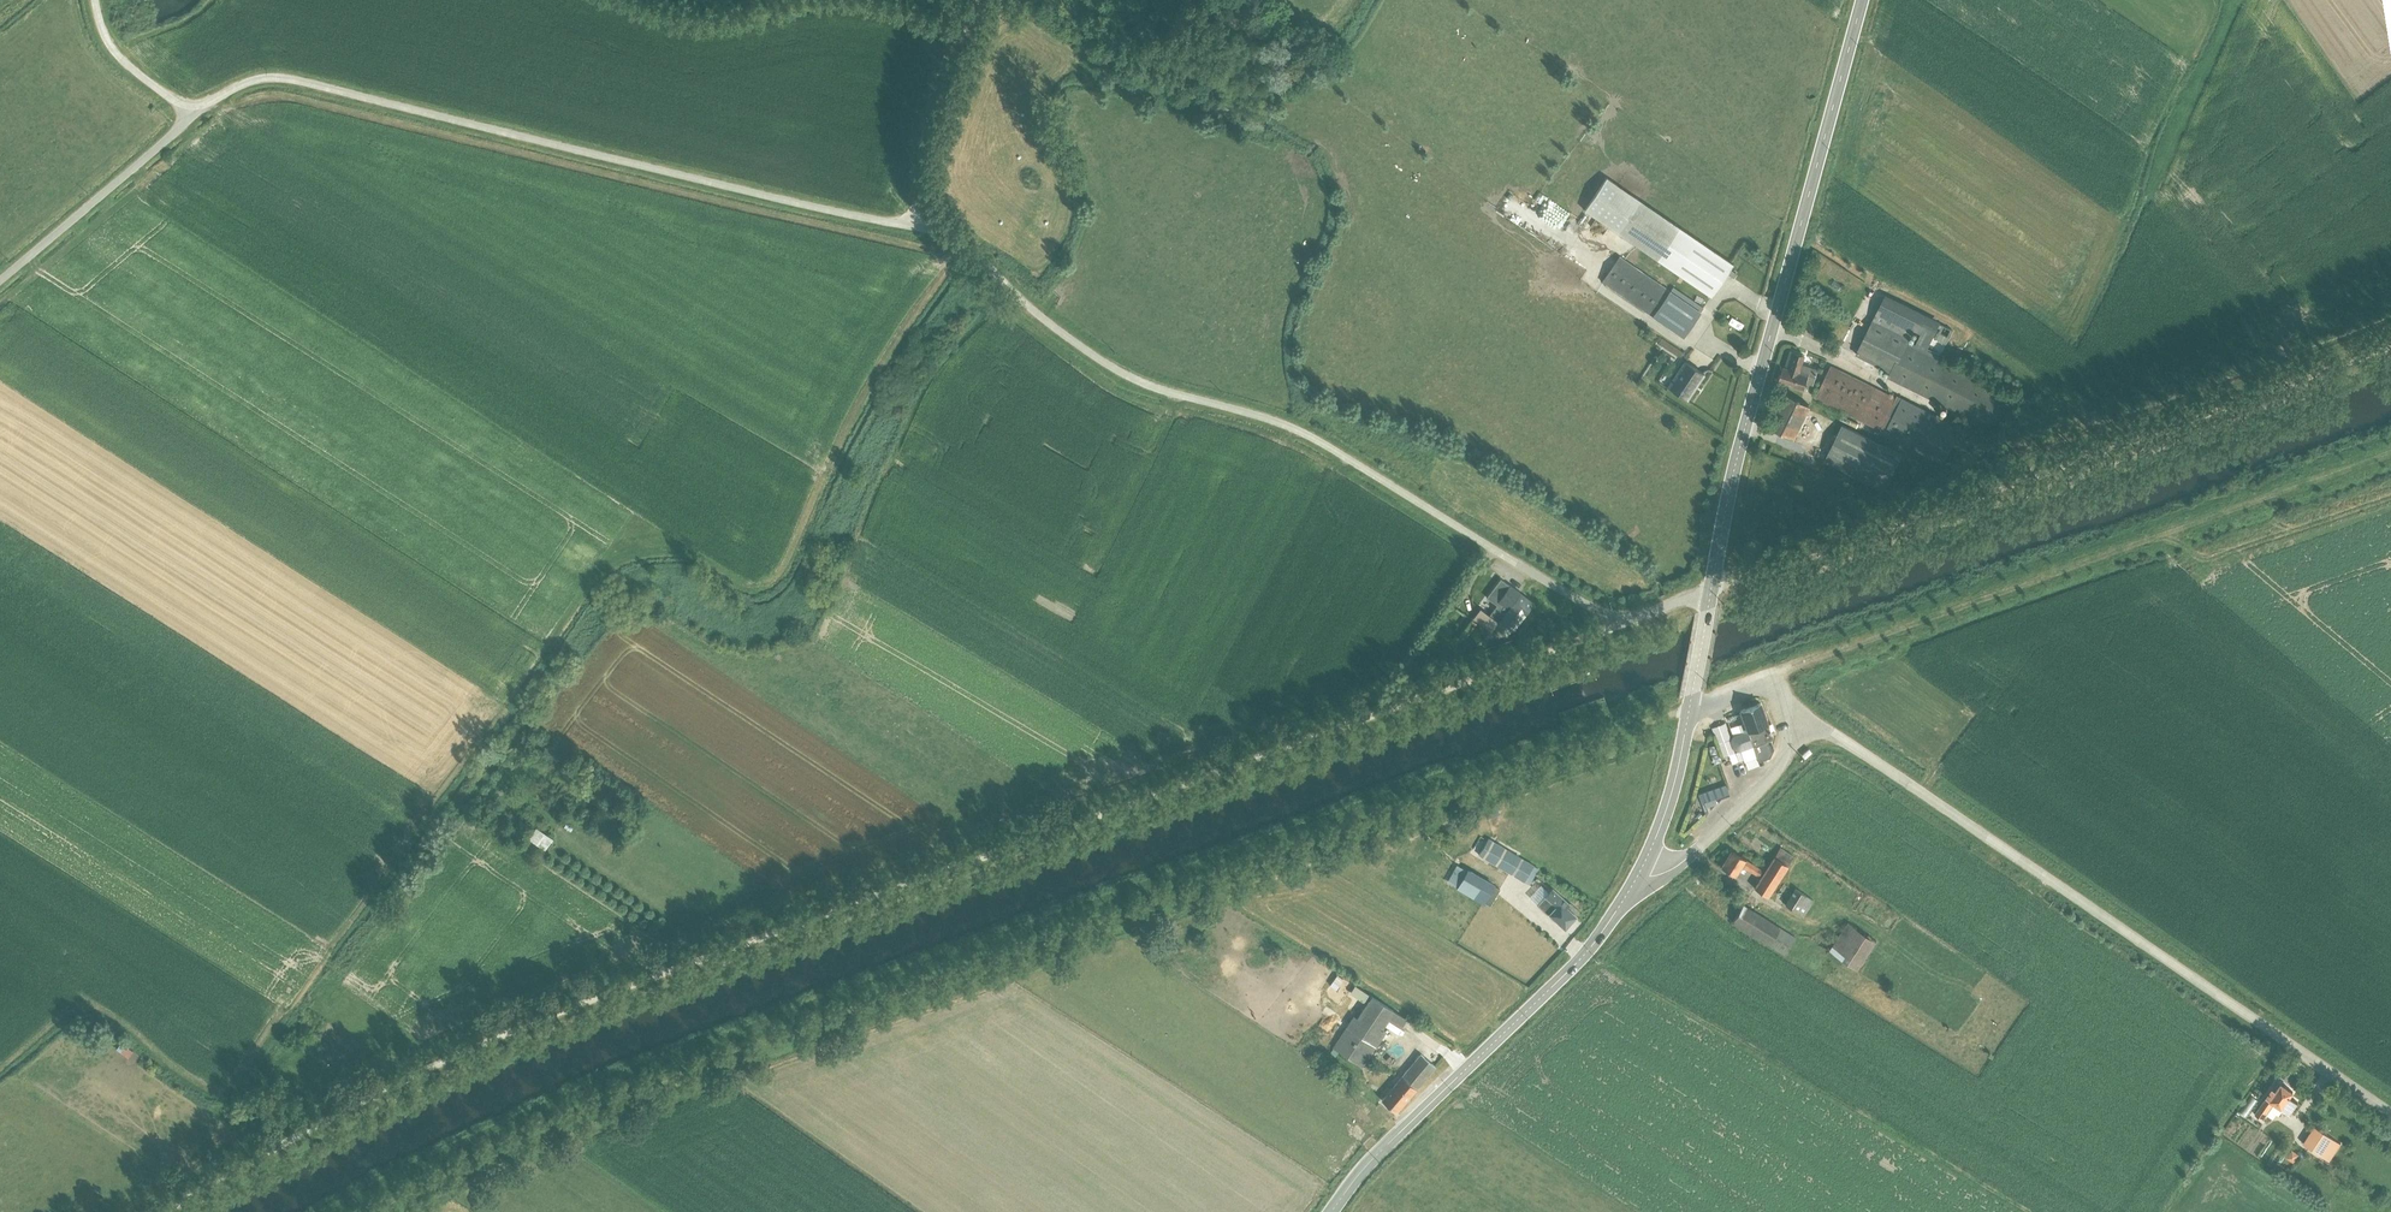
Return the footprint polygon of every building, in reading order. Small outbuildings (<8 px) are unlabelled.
[(1585,210),(1711,296),(1733,264),(1607,177),(1585,210)] [(1535,199),(1541,203),(1546,195),(1540,191),(1535,199)] [(1671,290),(1620,255),(1602,281),(1683,336),(1703,307),(1673,287),(1671,290)] [(1999,436),(2019,398),(1928,350),(1934,337),(1947,344),(1954,330),(1887,294),(1856,354),(1890,371),(1888,377),(1954,410),(1953,413),(1999,436)] [(1815,306),(1808,325),(1817,329),(1824,309),(1815,306)] [(1780,373),(1778,380),(1805,388),(1807,383),(1814,385),(1819,369),(1803,364),(1806,355),(1791,350),(1787,368),(1784,367),(1782,373),(1780,373)] [(1704,374),(1684,360),(1667,387),(1688,400),(1704,374)] [(1879,432),(1943,463),(1962,426),(1898,395),(1897,397),(1832,365),(1816,398),(1880,430),(1879,432)] [(1812,406),(1787,394),(1771,427),(1795,439),(1796,437),(1819,447),(1833,420),(1810,409),(1812,406)] [(1843,424),(1825,461),(1885,491),(1903,453),(1843,424)] [(1883,434),(1881,439),(1893,445),(1896,440),(1883,434)] [(1520,596),(1505,586),(1497,599),(1513,609),(1508,617),(1521,626),(1531,610),(1517,602),(1520,596)] [(1482,609),(1473,621),(1495,639),(1505,626),(1482,609)] [(1774,741),(1761,703),(1739,711),(1747,733),(1737,737),(1746,762),(1756,759),(1758,763),(1771,759),(1774,749),(1772,742),(1774,741)] [(1809,749),(1802,756),(1805,759),(1812,753),(1809,749)] [(1727,785),(1703,793),(1707,807),(1715,805),(1713,800),(1730,795),(1727,785)] [(1496,807),(1484,811),(1487,819),(1499,815),(1496,807)] [(546,839),(532,832),(527,842),(541,849),(546,839)] [(1535,865),(1490,839),(1480,855),(1525,882),(1535,865)] [(1735,849),(1723,866),(1737,876),(1743,867),(1760,878),(1755,886),(1771,897),(1796,858),(1780,848),(1766,869),(1735,849)] [(1501,890),(1458,865),(1448,882),(1491,906),(1501,890)] [(1537,904),(1548,890),(1540,884),(1529,898),(1537,904)] [(1816,899),(1797,888),(1787,905),(1806,916),(1816,899)] [(1558,905),(1551,915),(1569,929),(1581,912),(1553,890),(1547,897),(1558,905)] [(1785,957),(1798,937),(1745,904),(1732,924),(1785,957)] [(1880,940),(1851,923),(1832,953),(1862,971),(1880,940)] [(1330,969),(1324,981),(1331,985),(1337,972),(1330,969)] [(1353,988),(1351,998),(1366,1000),(1368,990),(1353,988)] [(1404,1028),(1410,1019),(1374,996),(1359,1017),(1355,1015),(1333,1047),(1363,1067),(1387,1033),(1383,1030),(1391,1019),(1404,1028)] [(117,1052),(134,1060),(139,1050),(122,1042),(117,1052)] [(1398,1115),(1437,1068),(1421,1054),(1381,1100),(1398,1115)] [(2293,1091),(2277,1081),(2253,1117),(2262,1122),(2266,1117),(2273,1122),(2280,1112),(2287,1117),(2295,1105),(2287,1100),(2293,1091)] [(2258,1102),(2251,1097),(2241,1112),(2248,1117),(2258,1102)] [(2340,1143),(2315,1127),(2303,1146),(2328,1162),(2340,1143)] [(2264,1145),(2267,1135),(2250,1130),(2247,1140),(2264,1145)] [(2294,1163),(2299,1153),(2292,1149),(2287,1159),(2294,1163)]
